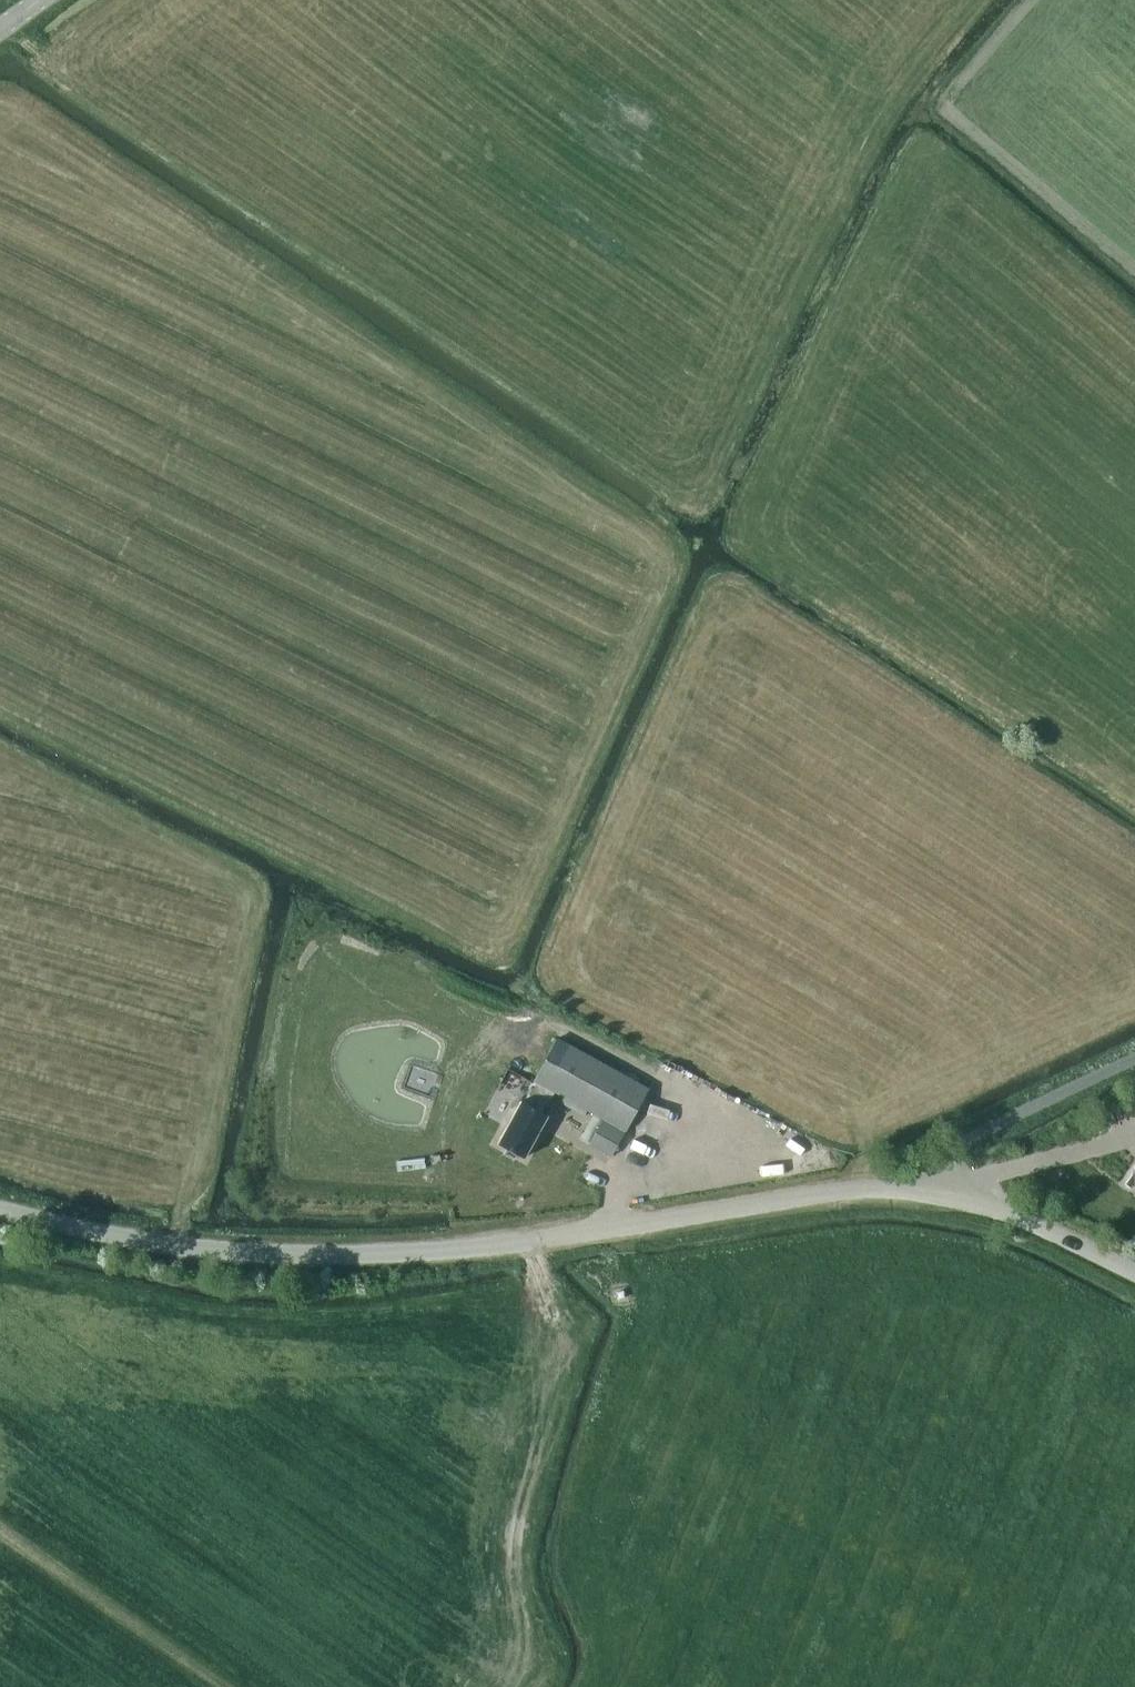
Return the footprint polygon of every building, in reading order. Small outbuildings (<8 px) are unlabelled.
[(603,1119),(589,1143),(611,1155),(648,1088),(557,1037),(533,1080),(536,1082),(524,1104),(519,1101),(496,1143),(524,1158),(547,1116),(542,1113),(554,1092),(603,1119)]
